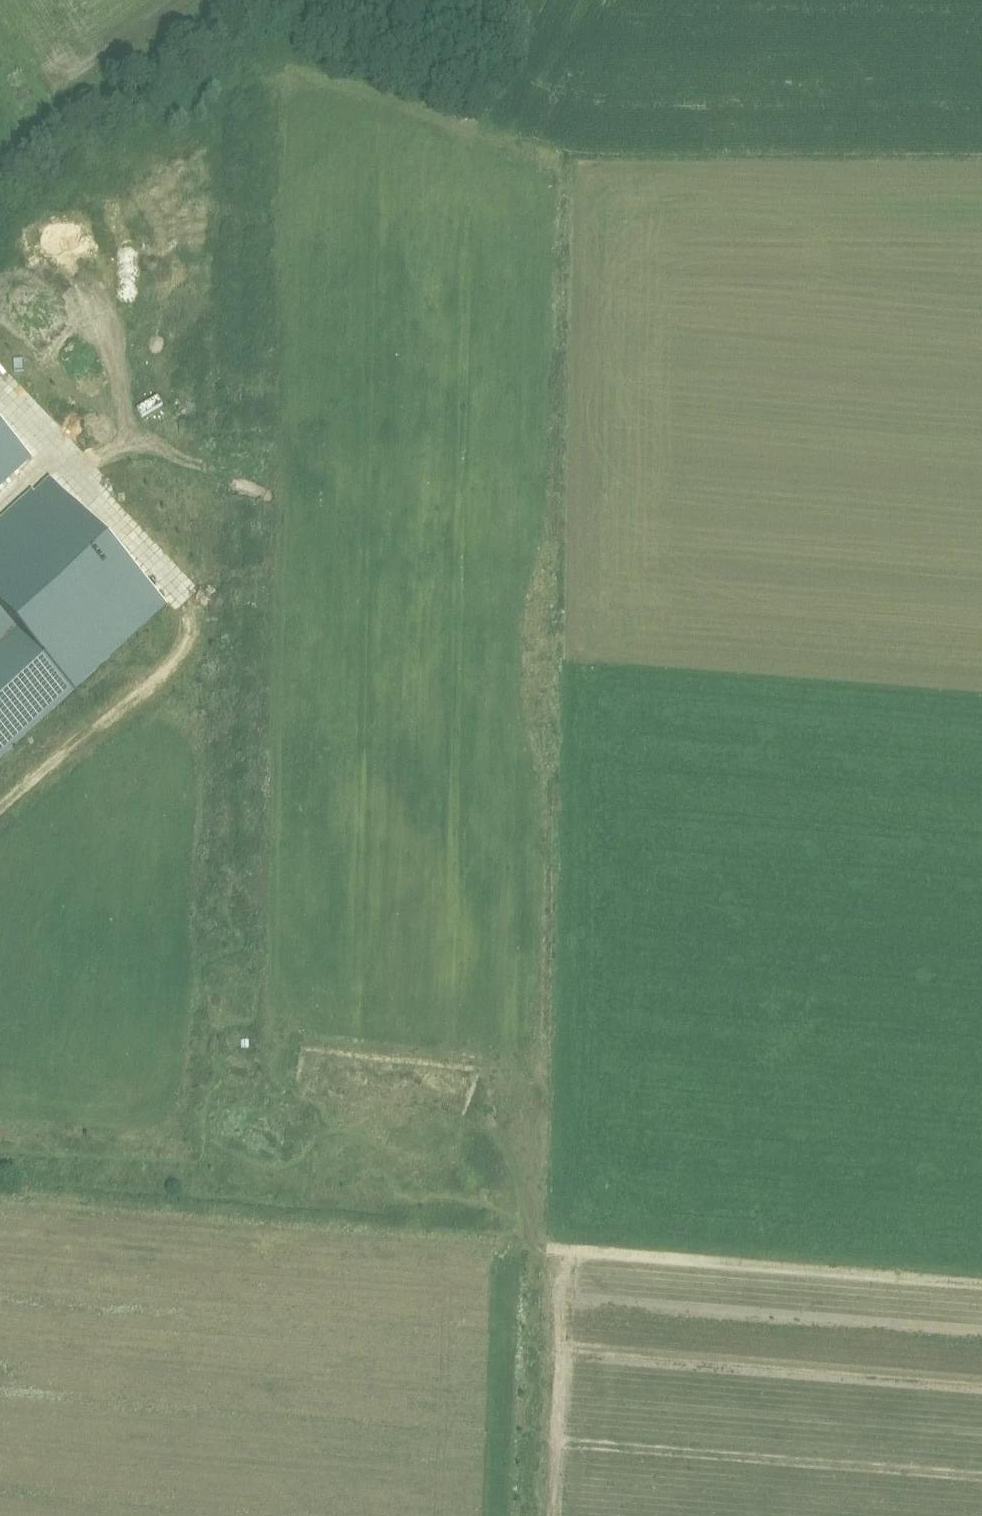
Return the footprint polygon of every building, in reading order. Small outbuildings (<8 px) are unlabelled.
[(29,458),(0,426),(0,485),(29,458)] [(165,605),(47,477),(0,521),(0,757),(165,605)]
